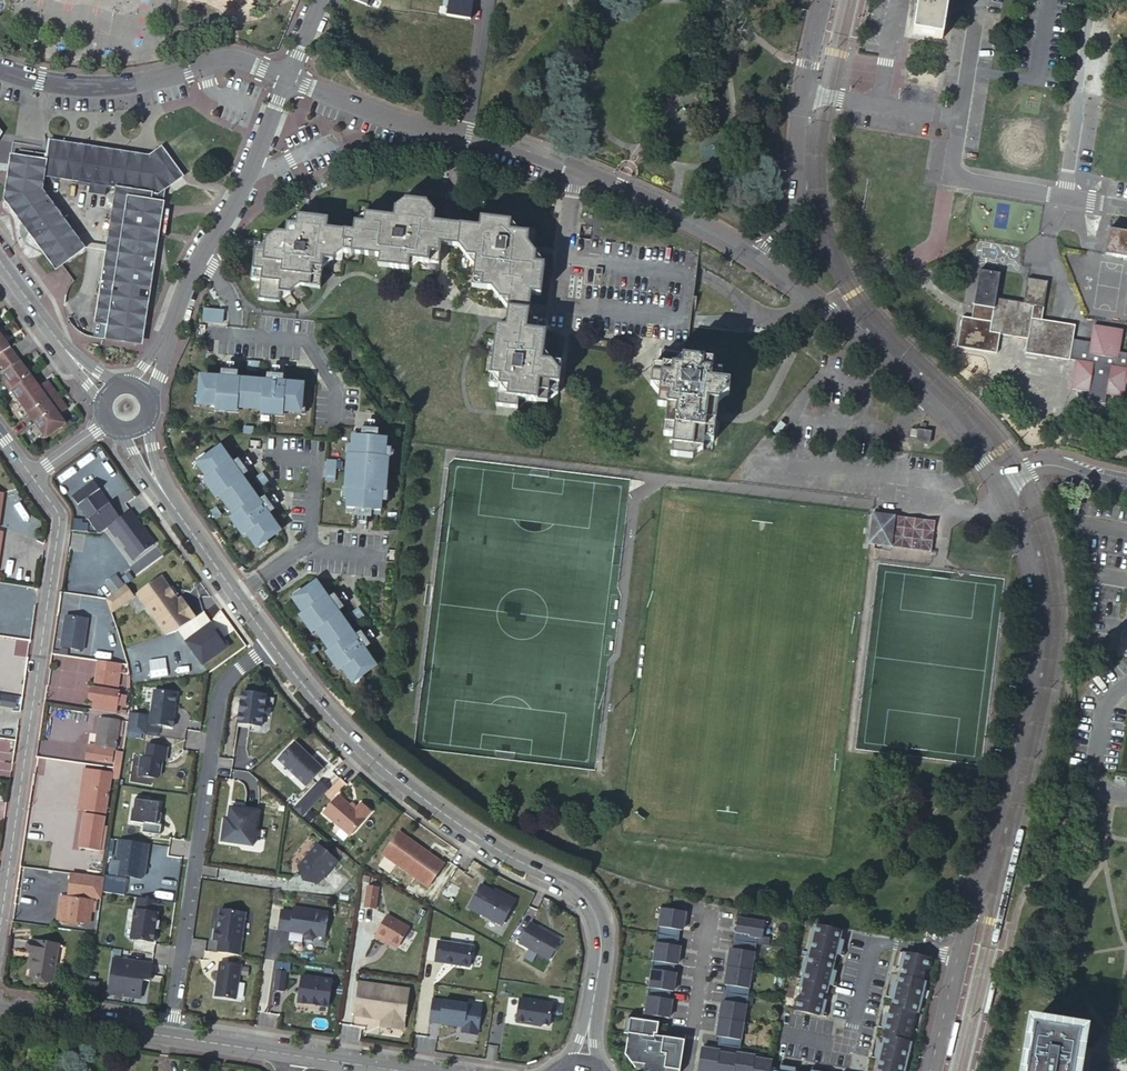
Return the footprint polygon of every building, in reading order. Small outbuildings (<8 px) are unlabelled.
[(443,6),(447,6),(446,16),(470,20),(473,2),(462,0),(444,0),(443,6)] [(948,0),(918,0),(912,33),(942,38),(948,0)] [(141,164),(149,158),(49,142),(48,149),(141,164)] [(46,164),(47,155),(14,149),(10,174),(6,200),(57,271),(63,267),(12,196),(18,169),(25,161),(46,164)] [(183,179),(162,150),(149,158),(141,164),(48,149),(47,155),(46,164),(25,161),(18,169),(12,196),(63,267),(84,252),(43,195),(47,179),(120,191),(99,321),(110,322),(108,336),(143,341),(158,241),(166,191),(183,179)] [(402,198),(393,207),(412,210),(413,200),(402,198)] [(423,201),(413,200),(412,210),(393,207),(391,217),(362,213),(361,224),(352,222),(351,231),(324,228),(325,219),(295,215),(294,224),(285,223),(284,233),(274,232),(273,240),(263,239),(262,249),(252,248),(249,278),(259,279),(257,299),(277,301),(278,291),(287,293),(289,283),(317,287),(320,258),(330,260),(331,251),(341,252),(342,251),(379,256),(378,265),(407,269),(408,259),(436,262),(439,244),(467,247),(466,257),(476,258),(473,287),(501,290),(500,299),(510,300),(506,329),(497,328),(491,387),(501,388),(498,408),(519,410),(520,401),(548,404),(549,394),(559,395),(562,365),(542,363),(547,323),(527,321),(530,293),(540,295),(543,265),(533,263),(534,254),(525,252),(527,233),(507,230),(508,221),(478,217),(477,227),(430,221),(432,212),(422,211),(423,201)] [(1109,230),(1105,254),(1126,258),(1126,233),(1109,230)] [(980,272),(974,307),(979,307),(977,321),(972,320),(963,318),(958,348),(997,355),(1001,335),(1029,340),(1026,355),(1070,362),(1071,362),(1077,363),(1072,391),(1089,394),(1087,403),(1105,406),(1107,397),(1124,400),(1126,386),(1126,356),(1120,355),(1125,333),(1095,327),(1092,345),(1074,341),(1077,327),(1043,321),(1050,284),(1029,280),(1024,304),(997,300),(1002,275),(980,272)] [(222,321),(223,310),(203,308),(202,319),(222,321)] [(5,371),(2,373),(6,379),(2,381),(9,391),(10,390),(45,437),(65,423),(58,414),(67,408),(46,379),(37,385),(30,376),(35,372),(31,366),(26,370),(3,338),(7,334),(0,324),(0,364),(5,371)] [(720,365),(752,371),(755,354),(723,349),(720,365)] [(246,366),(257,367),(258,359),(246,358),(246,366)] [(690,369),(671,367),(669,387),(667,406),(676,407),(672,436),(682,437),(680,457),(700,459),(701,450),(710,451),(711,440),(721,441),(727,394),(737,395),(738,385),(728,383),(729,373),(719,372),(720,362),(691,359),(690,369)] [(658,386),(669,387),(671,367),(661,366),(658,386)] [(298,403),(300,381),(200,372),(199,393),(195,393),(194,399),(198,399),(198,398),(298,407),(298,408),(302,409),(302,403),(298,403)] [(383,454),(385,430),(380,430),(379,434),(357,432),(357,427),(352,427),(350,450),(346,450),(343,483),(346,483),(344,507),(349,507),(349,503),(372,505),(371,509),(377,510),(379,487),(383,487),(386,454),(383,454)] [(930,434),(919,431),(916,444),(927,447),(930,434)] [(258,541),(276,529),(218,447),(200,460),(197,456),(193,459),(195,462),(196,462),(255,544),(254,545),(256,548),(261,545),(258,541)] [(331,470),(332,460),(324,459),(323,469),(331,470)] [(262,486),(268,482),(261,474),(256,478),(262,486)] [(106,525),(118,515),(107,501),(104,503),(94,489),(97,487),(91,479),(69,495),(96,532),(106,525)] [(107,501),(97,487),(94,489),(104,503),(107,501)] [(215,520),(221,515),(216,507),(209,512),(215,520)] [(131,557),(152,541),(128,508),(118,515),(106,525),(113,534),(117,532),(126,544),(123,546),(131,557)] [(925,524),(886,518),(881,549),(921,555),(925,524)] [(148,562),(162,555),(158,548),(144,555),(148,562)] [(165,632),(175,629),(194,614),(180,596),(176,598),(159,575),(136,592),(165,632)] [(358,661),(367,655),(314,579),(295,592),(293,588),(289,592),(291,595),(292,594),(350,677),(349,677),(352,681),(356,678),(354,674),(362,668),(358,661)] [(123,583),(117,588),(125,598),(131,593),(123,583)] [(125,598),(117,588),(105,596),(110,609),(125,598)] [(358,621),(364,617),(359,609),(352,613),(358,621)] [(86,616),(64,613),(60,644),(81,647),(86,616)] [(202,662),(228,643),(222,633),(219,636),(214,629),(209,622),(185,639),(202,662)] [(319,649),(313,641),(306,645),(312,654),(319,649)] [(371,662),(367,655),(358,661),(362,668),(371,662)] [(125,671),(101,668),(99,681),(117,684),(118,680),(123,681),(125,671)] [(106,709),(117,711),(120,689),(99,685),(96,699),(107,701),(106,709)] [(264,690),(240,687),(239,698),(238,708),(237,718),(260,721),(261,711),(267,709),(267,704),(263,700),(264,690)] [(178,691),(156,689),(152,721),(175,724),(176,716),(174,716),(178,691)] [(0,696),(0,702),(1,702),(0,705),(13,707),(15,698),(0,696)] [(84,758),(85,710),(48,709),(47,740),(41,740),(41,751),(61,752),(61,757),(84,758)] [(144,731),(146,713),(129,711),(126,728),(144,731)] [(119,718),(98,715),(95,743),(115,747),(119,718)] [(167,746),(148,743),(146,756),(141,755),(138,774),(157,776),(159,774),(162,759),(165,759),(167,746)] [(294,744),(290,748),(308,766),(312,762),(294,744)] [(113,750),(94,747),(93,758),(111,761),(113,750)] [(277,760),(304,788),(321,771),(312,762),(308,766),(290,748),(277,760)] [(110,772),(90,769),(87,787),(84,810),(104,813),(110,772)] [(318,798),(310,790),(295,806),(303,813),(318,798)] [(148,797),(136,795),(134,808),(133,807),(131,820),(144,822),(143,830),(160,832),(162,822),(160,822),(156,822),(157,811),(159,800),(148,799),(148,797)] [(340,819),(354,831),(371,811),(362,803),(356,810),(339,796),(325,812),(337,822),(340,819)] [(252,843),(257,809),(230,805),(227,827),(223,827),(222,839),(252,843)] [(104,816),(83,813),(78,847),(99,850),(102,832),(105,832),(106,825),(103,825),(104,816)] [(351,833),(354,831),(340,819),(337,822),(351,833)] [(382,851),(426,884),(441,865),(410,842),(413,839),(399,829),(382,851)] [(51,865),(53,837),(35,835),(33,863),(51,865)] [(146,842),(120,838),(117,859),(113,859),(111,872),(141,877),(145,874),(146,865),(143,863),(146,842)] [(410,842),(441,865),(443,862),(413,839),(410,842)] [(320,878),(337,858),(318,842),(301,861),(300,868),(302,875),(307,879),(314,880),(320,878)] [(101,898),(104,877),(72,872),(69,893),(101,898)] [(469,907),(501,925),(515,901),(506,896),(505,899),(494,893),(481,886),(469,907)] [(375,905),(377,889),(367,887),(364,904),(375,905)] [(505,899),(506,896),(495,890),(494,893),(505,899)] [(136,907),(135,907),(130,936),(156,940),(159,938),(160,932),(157,929),(154,929),(157,911),(155,911),(158,898),(137,895),(136,907)] [(67,897),(59,896),(55,922),(63,923),(67,897)] [(91,901),(67,897),(63,923),(77,925),(77,921),(89,923),(90,912),(94,912),(96,902),(90,901),(91,901)] [(324,934),(328,910),(294,906),(293,911),(282,909),(279,928),(291,929),(291,924),(297,925),(296,930),(305,931),(305,934),(307,936),(313,937),(316,935),(316,933),(324,934)] [(660,925),(658,934),(682,937),(683,928),(686,929),(689,911),(664,907),(661,925),(660,925)] [(239,953),(245,911),(221,908),(219,927),(216,927),(215,938),(220,938),(218,950),(239,953)] [(399,942),(410,924),(390,911),(377,932),(386,936),(387,935),(399,942)] [(739,932),(738,941),(760,945),(761,945),(763,936),(768,937),(770,922),(741,917),(739,932)] [(519,944),(549,961),(560,942),(531,924),(519,944)] [(846,932),(819,926),(804,987),(807,988),(804,1001),(801,1000),(799,1010),(823,1016),(826,1001),(828,993),(830,993),(833,985),(830,984),(834,971),(836,972),(836,971),(840,955),(840,954),(838,954),(841,940),(843,941),(844,940),(846,932)] [(682,937),(658,934),(657,942),(658,943),(655,960),(680,964),(683,947),(680,947),(682,937)] [(30,939),(28,952),(33,953),(30,975),(53,978),(57,942),(30,939)] [(436,958),(470,963),(473,944),(439,939),(436,958)] [(840,954),(840,955),(848,957),(851,942),(844,940),(843,941),(841,940),(838,954),(840,954)] [(733,957),(731,967),(754,971),(756,971),(758,953),(760,954),(761,945),(760,945),(738,941),(736,950),(734,950),(733,957)] [(25,974),(30,975),(33,953),(28,952),(25,974)] [(908,970),(912,956),(904,954),(901,968),(908,970)] [(917,1042),(915,1041),(922,1013),(924,1013),(931,984),(927,983),(930,971),(934,972),(936,962),(912,956),(908,970),(906,977),(905,977),(903,985),(905,985),(902,999),(900,998),(900,999),(896,1014),(896,1015),(898,1015),(895,1028),(892,1028),(888,1044),(891,1045),(887,1058),(885,1058),(882,1070),(909,1070),(917,1042)] [(151,962),(113,957),(108,992),(139,996),(141,979),(142,971),(150,973),(151,962)] [(236,997),(241,964),(220,960),(215,994),(236,997)] [(654,969),(651,987),(673,991),(675,991),(678,974),(676,973),(678,964),(655,960),(654,960),(653,969),(654,969)] [(754,971),(731,967),(729,977),(728,984),(730,984),(729,994),(751,997),(753,998),(754,989),(753,989),(756,971),(754,971)] [(149,980),(150,973),(142,971),(141,979),(149,980)] [(830,984),(833,985),(840,987),(844,973),(836,971),(836,972),(834,971),(830,984)] [(332,978),(303,974),(299,1000),(328,1004),(332,978)] [(411,987),(359,980),(355,1013),(384,1017),(390,1018),(389,1025),(405,1027),(411,987)] [(98,982),(88,981),(87,990),(97,992),(98,982)] [(902,999),(905,985),(903,985),(896,983),(892,997),(900,999),(900,998),(902,999)] [(651,987),(650,987),(648,996),(649,996),(646,1014),(671,1018),(674,1000),(672,1000),(673,991),(651,987)] [(722,1019),(748,1023),(750,1006),(752,1006),(753,998),(751,997),(729,994),(727,1003),(725,1002),(724,1010),(722,1019)] [(554,1000),(521,996),(518,1019),(536,1022),(536,1020),(551,1022),(554,1000)] [(468,1002),(434,997),(430,1019),(460,1023),(460,1021),(465,1022),(464,1024),(464,1029),(478,1032),(482,1009),(467,1006),(468,1002)] [(834,1003),(826,1001),(823,1016),(830,1018),(834,1003)] [(896,1015),(896,1014),(888,1012),(885,1027),(892,1028),(895,1028),(898,1015),(896,1015)] [(627,1055),(634,1063),(647,1065),(646,1069),(646,1070),(682,1070),(687,1038),(671,1036),(671,1038),(656,1036),(656,1034),(659,1034),(661,1023),(633,1018),(631,1033),(627,1055)] [(748,1023),(722,1019),(721,1028),(720,1036),(722,1037),(720,1046),(743,1049),(744,1041),(745,1041),(748,1023)] [(1033,1026),(1026,1070),(1074,1070),(1079,1032),(1033,1026)] [(888,1044),(885,1043),(878,1070),(882,1070),(885,1058),(887,1058),(891,1045),(888,1044)] [(721,1054),(722,1051),(703,1049),(700,1070),(719,1070),(721,1054)] [(739,1057),(721,1054),(719,1070),(737,1070),(739,1057)] [(757,1060),(757,1057),(739,1055),(739,1057),(737,1070),(755,1070),(757,1060)] [(775,1063),(757,1060),(755,1070),(774,1070),(775,1063)]
